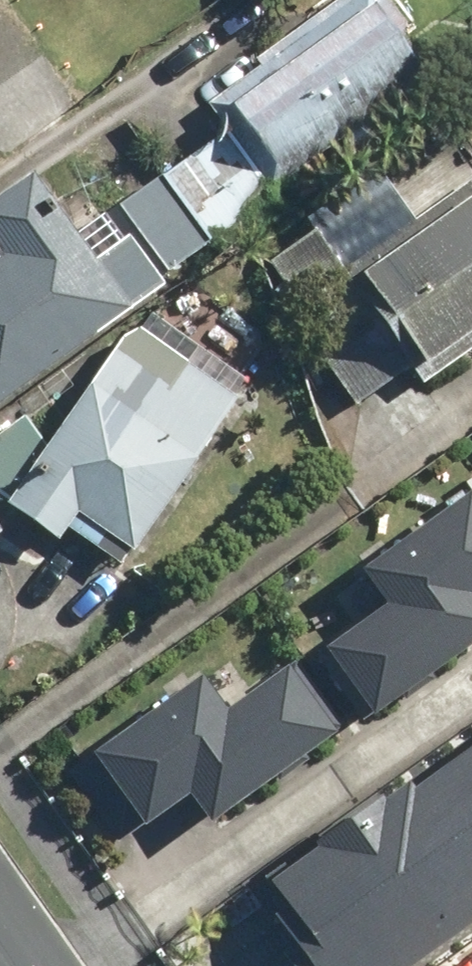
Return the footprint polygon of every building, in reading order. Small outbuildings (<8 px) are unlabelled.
[(225,126),(273,190),(435,69),(383,0),(372,0),(310,46),(299,31),(206,101),(225,126)] [(225,126),(166,171),(216,238),(221,245),(281,200),(273,190),(225,126)] [(471,348),(471,134),(471,132),(380,197),(365,177),(309,216),(359,286),(372,277),(393,306),(373,320),(419,385),(471,348)] [(171,272),(132,220),(113,234),(120,243),(102,257),(37,170),(0,198),(0,401),(171,272)] [(216,238),(166,171),(120,205),(132,220),(171,272),(216,238)] [(0,429),(0,492),(67,537),(75,525),(128,561),(242,393),(191,358),(176,380),(128,348),(126,351),(117,345),(57,434),(23,409),(0,429)] [(365,566),(389,597),(321,648),(377,721),(471,649),(471,484),(365,566)] [(231,706),(205,671),(94,752),(147,824),(194,789),(216,820),(346,726),(297,658),(231,706)] [(279,881),(322,938),(297,957),(303,965),(414,965),(471,924),(471,742),(399,796),(390,782),(338,820),(346,832),(279,881)]
